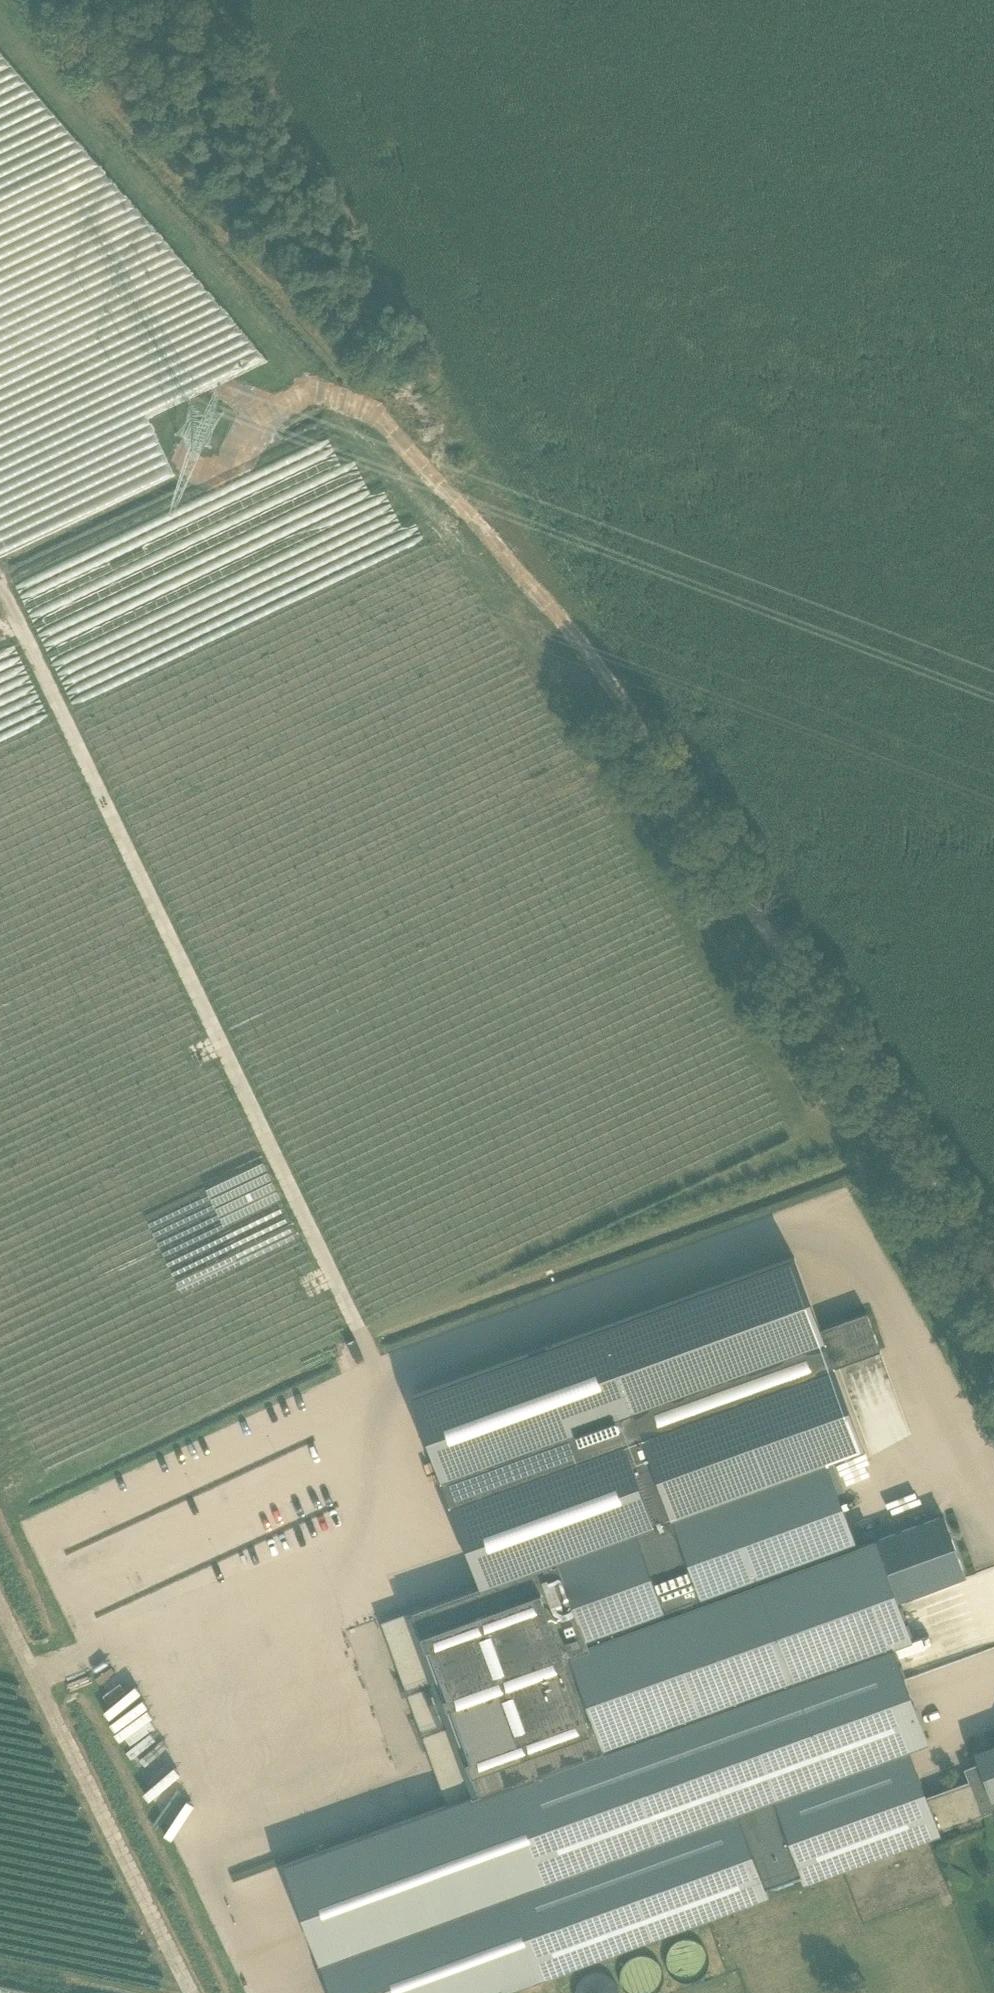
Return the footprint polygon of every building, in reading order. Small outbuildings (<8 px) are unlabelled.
[(217,304),(210,310),(240,342),(246,336),(217,304)] [(146,399),(134,399),(134,417),(147,416),(146,399)] [(196,1067),(215,1057),(206,1037),(186,1047),(196,1067)] [(794,1257),(411,1397),(479,1585),(555,1558),(556,1557),(557,1559),(635,1531),(637,1537),(673,1524),(671,1518),(751,1489),(826,1461),(863,1448),(834,1366),(880,1350),(866,1312),(820,1328),(794,1257)] [(283,1864),(331,1992),(504,1992),(503,1990),(534,1979),(768,1896),(765,1887),(799,1875),(802,1883),(921,1840),(940,1833),(939,1830),(984,1813),(993,1810),(993,1748),(979,1753),(982,1763),(966,1769),(971,1781),(927,1797),(909,1747),(927,1741),(893,1644),(911,1637),(898,1600),(965,1575),(943,1515),(857,1546),(826,1461),(751,1489),(671,1518),(673,1524),(637,1537),(635,1531),(557,1559),(560,1568),(588,1645),(569,1651),(604,1748),(507,1783),(447,1805),(283,1864)] [(479,1585),(412,1610),(416,1621),(467,1761),(435,1772),(447,1805),(507,1783),(604,1748),(569,1651),(588,1645),(560,1568),(557,1559),(556,1557),(555,1558),(479,1585)] [(107,1707),(112,1732),(141,1726),(136,1701),(107,1707)] [(670,1969),(698,1970),(699,1945),(670,1945),(670,1969)] [(637,1983),(653,1975),(643,1956),(627,1964),(637,1983)] [(579,1977),(580,1992),(606,1992),(604,1975),(579,1977)]
